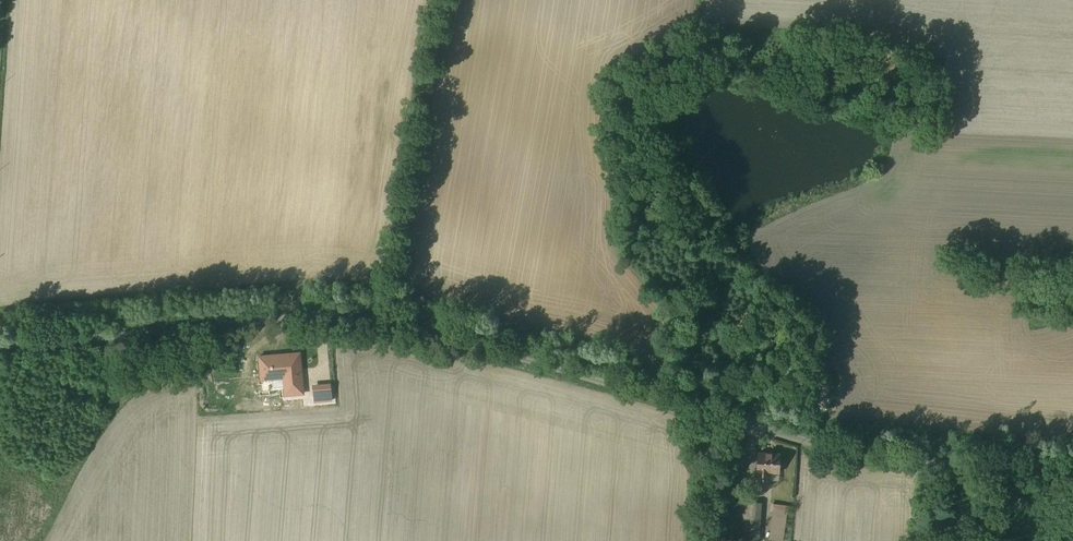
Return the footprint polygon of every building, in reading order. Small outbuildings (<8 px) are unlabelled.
[(299,354),(260,357),(262,377),(287,375),(288,385),(288,386),(302,385),(299,354)] [(317,401),(337,400),(336,383),(317,384),(317,401)] [(302,385),(288,386),(288,385),(285,386),(286,395),(302,394),(302,385)] [(780,454),(758,453),(756,487),(769,488),(770,472),(779,473),(780,454)] [(746,502),(743,540),(756,540),(757,517),(755,517),(756,503),(746,502)] [(785,512),(773,511),(770,532),(782,533),(785,512)]
